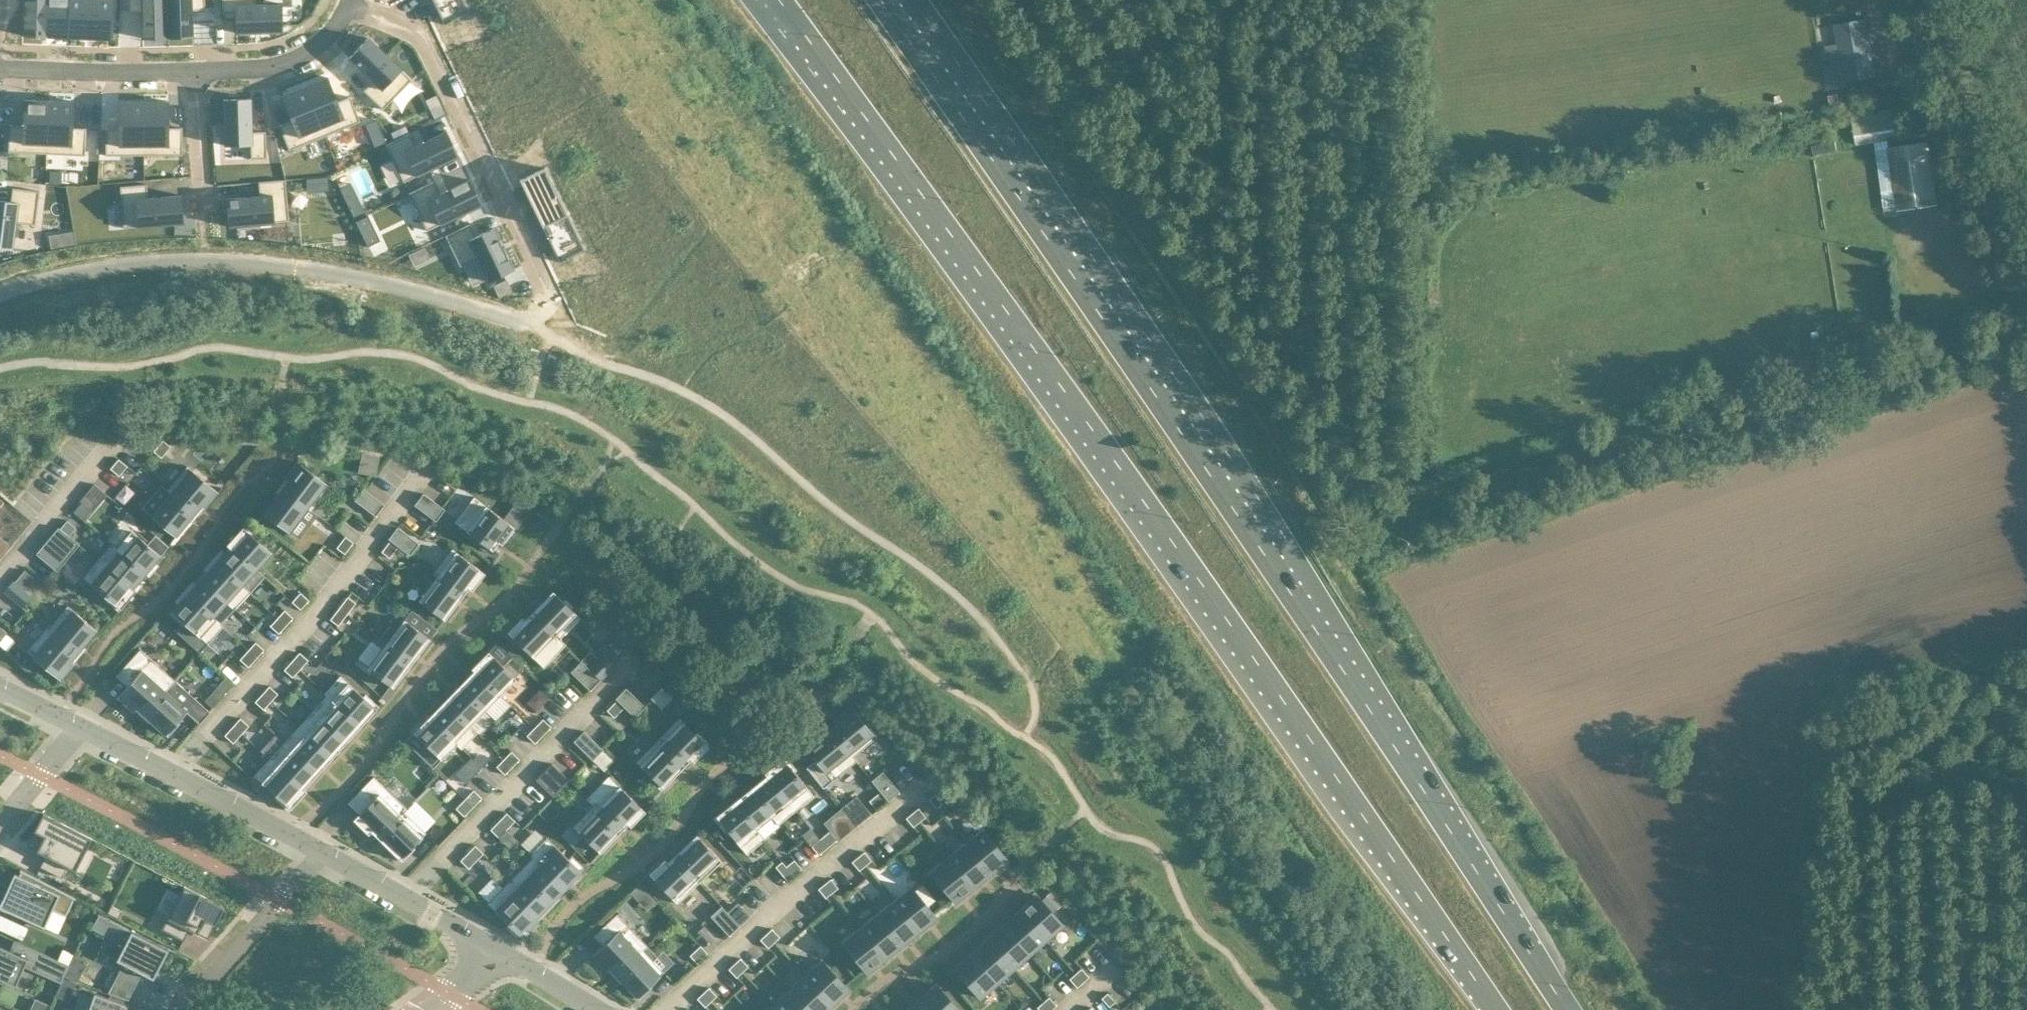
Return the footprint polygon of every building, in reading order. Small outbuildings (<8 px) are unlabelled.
[(24,35),(46,36),(48,0),(25,0),(24,35)] [(46,36),(68,37),(70,0),(48,0),(46,36)] [(68,37),(90,37),(92,0),(70,0),(68,37)] [(90,37),(113,38),(114,0),(92,0),(90,37)] [(129,12),(142,11),(143,38),(168,37),(167,0),(128,0),(129,12)] [(168,37),(193,36),(192,10),(206,9),(205,0),(167,0),(168,37)] [(222,13),(236,12),(237,32),(283,31),(282,3),(256,4),(256,0),(222,0),(222,13)] [(440,15),(444,24),(469,12),(464,0),(433,0),(440,15)] [(1836,24),(1846,80),(1874,75),(1864,18),(1836,24)] [(368,37),(349,57),(373,80),(364,90),(383,109),(412,79),(368,37)] [(328,76),(305,86),(325,135),(361,121),(350,96),(338,101),(328,76)] [(292,120),(279,125),(289,150),(325,135),(305,86),(282,95),(292,120)] [(1838,93),(1829,94),(1831,106),(1840,105),(1838,93)] [(10,124),(9,151),(47,153),(49,100),(24,98),(23,125),(10,124)] [(251,98),(223,99),(225,145),(251,144),(251,158),(267,158),(266,131),(252,131),(251,98)] [(49,100),(47,153),(86,155),(87,128),(73,127),(74,101),(49,100)] [(119,127),(106,128),(106,155),(144,155),(144,101),(119,101),(119,127)] [(169,101),(144,101),(144,155),(183,154),(183,127),(169,127),(169,101)] [(1892,110),(1873,113),(1852,116),(1854,128),(1852,128),(1852,130),(1854,129),(1856,143),(1888,138),(1899,210),(1937,204),(1927,140),(1898,144),(1892,110)] [(410,132),(386,144),(404,181),(458,155),(447,130),(416,145),(410,132)] [(1813,144),(1814,153),(1838,150),(1836,141),(1813,144)] [(545,167),(520,179),(522,184),(555,252),(560,261),(584,249),(545,167)] [(50,170),(50,182),(61,183),(62,171),(50,170)] [(262,193),(228,196),(231,223),(291,218),(288,176),(261,179),(262,193)] [(434,181),(409,193),(427,230),(482,204),(470,179),(440,194),(434,181)] [(351,182),(340,187),(354,217),(365,211),(351,182)] [(147,184),(120,186),(124,227),(184,222),(182,194),(148,197),(147,184)] [(13,248),(16,222),(36,224),(40,191),(13,187),(11,200),(0,199),(0,246),(13,248)] [(368,215),(356,221),(362,234),(374,228),(368,215)] [(470,224),(445,235),(460,266),(478,257),(489,281),(514,269),(494,227),(476,236),(470,224)] [(73,231),(64,233),(66,245),(75,243),(73,231)] [(163,437),(154,448),(161,454),(171,443),(163,437)] [(127,463),(118,455),(110,465),(119,472),(127,463)] [(288,480),(282,488),(308,507),(308,508),(311,511),(330,485),(298,461),(285,478),(288,480)] [(195,510),(201,502),(205,505),(218,489),(187,463),(167,486),(195,510)] [(161,484),(142,507),(151,515),(176,536),(196,512),(171,492),(168,489),(161,484)] [(282,488),(264,512),(290,531),(308,508),(308,507),(282,488)] [(385,504),(364,488),(355,499),(376,516),(385,504)] [(424,493),(415,504),(436,520),(445,509),(424,493)] [(474,496),(455,522),(470,533),(466,538),(485,552),(489,547),(492,550),(499,541),(502,544),(515,527),(474,496)] [(82,499),(81,500),(74,509),(82,516),(91,506),(82,499)] [(68,533),(76,524),(67,517),(59,526),(68,533)] [(245,524),(227,544),(230,546),(256,570),(257,569),(272,552),(256,538),(259,536),(245,524)] [(50,536),(36,552),(38,554),(57,570),(79,545),(68,536),(60,529),(58,527),(50,536)] [(389,538),(391,539),(399,546),(410,554),(419,543),(398,527),(389,538)] [(132,530),(118,546),(148,571),(163,552),(169,546),(169,545),(155,534),(148,543),(132,530)] [(9,544),(0,536),(0,555),(9,544)] [(337,547),(345,553),(354,542),(346,536),(337,547)] [(390,557),(399,546),(391,539),(382,551),(390,557)] [(112,542),(98,559),(135,591),(136,590),(134,588),(136,585),(147,571),(118,546),(112,542)] [(325,544),(305,571),(324,584),(343,557),(325,544)] [(230,546),(216,561),(242,585),(243,584),(250,591),(265,575),(257,569),(256,570),(230,546)] [(452,548),(434,572),(438,575),(463,595),(469,587),(472,589),(485,573),(452,548)] [(98,559),(83,577),(107,596),(105,599),(119,611),(135,591),(98,559)] [(216,561),(202,577),(236,608),(250,591),(243,584),(242,585),(216,561)] [(13,580),(4,591),(6,593),(15,600),(30,582),(34,577),(25,570),(21,574),(15,581),(13,580)] [(430,584),(419,599),(445,619),(463,595),(438,575),(437,576),(430,584)] [(202,577),(188,593),(221,623),(236,608),(202,577)] [(553,590),(532,611),(560,638),(580,617),(553,590)] [(301,592),(292,601),(301,609),(309,600),(301,592)] [(188,593),(169,613),(182,624),(176,631),(200,652),(208,643),(224,625),(221,623),(188,593)] [(347,613),(356,602),(348,596),(339,607),(347,613)] [(68,605),(49,627),(78,652),(97,630),(68,605)] [(339,607),(330,619),(339,625),(347,613),(339,607)] [(286,625),(293,617),(285,609),(278,617),(286,625)] [(389,625),(380,638),(386,643),(412,663),(430,638),(431,637),(438,629),(437,628),(412,609),(405,619),(396,630),(389,625)] [(522,616),(507,631),(544,667),(566,644),(560,638),(532,611),(525,619),(522,616)] [(278,617),(270,625),(279,633),(286,625),(278,617)] [(78,652),(49,627),(47,626),(27,650),(61,679),(75,663),(72,660),(78,652)] [(257,658),(264,649),(256,641),(248,650),(257,658)] [(491,648),(472,668),(474,670),(500,695),(516,678),(502,664),(510,655),(497,642),(491,648)] [(386,643),(368,667),(393,687),(412,663),(386,643)] [(164,691),(175,680),(140,648),(116,675),(127,686),(118,696),(133,710),(136,707),(143,714),(164,691)] [(248,650),(240,659),(249,666),(257,658),(248,650)] [(300,652),(292,660),(301,668),(309,659),(300,652)] [(604,654),(590,669),(600,679),(615,664),(604,654)] [(293,677),(301,668),(292,660),(284,669),(293,677)] [(581,661),(571,671),(590,690),(600,679),(590,669),(581,661)] [(474,670),(460,685),(485,709),(496,720),(511,706),(500,695),(474,670)] [(340,675),(325,693),(327,695),(361,725),(379,705),(366,693),(363,696),(340,675)] [(234,683),(230,681),(226,677),(217,686),(216,687),(224,694),(234,683)] [(143,714),(168,736),(180,723),(178,721),(186,711),(200,723),(210,711),(175,680),(164,691),(143,714)] [(271,701),(278,693),(270,685),(262,693),(271,701)] [(460,685),(445,699),(471,724),(485,709),(460,685)] [(541,685),(526,701),(536,710),(551,695),(541,685)] [(626,687),(616,698),(617,699),(625,706),(635,716),(645,706),(626,687)] [(262,693),(255,701),(264,709),(271,701),(262,693)] [(327,695),(313,710),(347,741),(361,725),(327,695)] [(445,699),(429,716),(430,717),(457,743),(461,748),(478,731),(471,724),(445,699)] [(617,699),(607,710),(614,717),(625,706),(617,699)] [(837,722),(830,727),(853,756),(876,737),(851,705),(834,719),(837,722)] [(313,710),(299,726),(333,757),(347,741),(313,710)] [(412,734),(405,740),(433,767),(442,759),(457,743),(429,716),(412,734)] [(241,733),(249,725),(241,717),(233,726),(241,733)] [(679,717),(658,739),(684,765),(691,758),(694,761),(711,744),(698,731),(696,733),(679,717)] [(543,718),(535,726),(543,735),(551,726),(543,718)] [(233,726),(225,734),(233,742),(241,733),(233,726)] [(299,726),(285,742),(318,772),(333,757),(299,726)] [(535,726),(527,735),(535,743),(543,735),(535,726)] [(830,727),(806,747),(816,759),(806,767),(823,787),(857,760),(853,756),(830,727)] [(578,737),(574,741),(593,759),(603,749),(584,730),(578,737)] [(658,739),(637,761),(650,774),(648,776),(661,789),(684,765),(658,739)] [(285,742),(270,757),(304,788),(318,772),(285,742)] [(512,750),(504,758),(512,766),(520,759),(512,750)] [(796,809),(814,795),(794,771),(797,769),(785,755),(765,771),(796,809)] [(270,757),(254,775),(277,796),(275,798),(288,810),(307,790),(304,788),(270,757)] [(504,758),(497,766),(505,774),(512,766),(504,758)] [(552,762),(536,779),(553,796),(569,779),(552,762)] [(796,809),(765,771),(764,772),(766,775),(750,788),(778,824),(796,809)] [(883,771),(871,780),(880,791),(887,799),(888,800),(900,791),(883,771)] [(609,775),(587,798),(594,805),(620,830),(628,823),(631,826),(645,811),(609,775)] [(400,801),(374,776),(348,802),(359,813),(354,819),(369,833),(372,830),(400,801)] [(750,788),(734,800),(764,837),(780,825),(778,824),(750,788)] [(474,789),(465,798),(473,806),(482,797),(474,789)] [(880,791),(869,800),(876,808),(887,799),(880,791)] [(934,805),(940,800),(933,791),(927,796),(934,805)] [(465,799),(456,808),(463,815),(464,816),(473,806),(465,798),(465,799)] [(765,838),(734,800),(714,817),(725,831),(727,829),(747,853),(765,838)] [(407,808),(400,801),(372,830),(402,861),(415,848),(412,845),(425,832),(404,811),(407,808)] [(594,805),(573,826),(600,851),(620,830),(594,805)] [(918,807),(912,812),(919,821),(926,816),(918,807)] [(507,812),(499,820),(507,829),(515,820),(507,812)] [(912,812),(906,817),(913,826),(919,821),(912,812)] [(43,813),(30,838),(41,844),(38,850),(46,855),(41,866),(62,877),(68,866),(76,870),(92,839),(93,838),(43,813)] [(499,820),(491,829),(499,837),(507,829),(499,820)] [(982,828),(965,842),(990,874),(1007,860),(982,828)] [(829,830),(820,838),(821,838),(828,847),(835,841),(837,840),(829,830)] [(697,834),(674,855),(699,882),(722,861),(697,834)] [(547,837),(530,854),(533,856),(565,888),(582,871),(580,869),(582,866),(572,857),(573,856),(572,855),(569,858),(547,837)] [(820,838),(811,845),(819,854),(827,847),(828,847),(821,838),(820,838)] [(965,842),(947,856),(973,888),(990,874),(965,842)] [(473,847),(468,852),(476,860),(484,853),(475,844),(473,847)] [(864,851),(858,856),(865,865),(872,860),(864,851)] [(468,852),(460,860),(469,868),(476,860),(468,852)] [(649,873),(657,881),(677,902),(699,882),(674,855),(667,861),(665,858),(649,873)] [(533,856),(518,872),(550,904),(565,888),(533,856)] [(858,856),(852,861),(859,870),(865,865),(858,856)] [(947,856),(930,870),(955,901),(973,888),(947,856)] [(794,859),(786,866),(793,875),(802,868),(795,859),(794,859)] [(782,861),(776,866),(781,873),(787,880),(793,875),(786,866),(785,865),(782,861)] [(45,927),(53,909),(66,915),(74,898),(76,898),(76,897),(21,868),(20,870),(21,870),(19,875),(15,872),(9,884),(14,887),(12,891),(7,889),(7,890),(0,904),(0,906),(45,927)] [(518,872),(502,887),(537,921),(539,920),(537,917),(550,904),(518,872)] [(831,878),(824,883),(832,892),(838,887),(831,878)] [(640,882),(630,892),(640,901),(649,892),(640,882)] [(824,883),(818,888),(825,897),(832,892),(824,883)] [(164,924),(162,928),(184,940),(190,929),(197,932),(198,932),(200,928),(210,934),(225,906),(224,905),(203,895),(184,885),(169,914),(164,924)] [(911,885),(894,899),(919,931),(936,917),(911,885)] [(502,887),(487,903),(509,923),(505,927),(506,928),(507,927),(517,937),(519,934),(522,937),(537,921),(502,887)] [(1051,892),(1041,900),(1052,912),(1061,904),(1051,892)] [(1036,894),(1019,908),(1046,939),(1063,924),(1052,912),(1041,900),(1036,894)] [(894,899),(876,913),(902,945),(919,931),(894,899)] [(740,904),(729,914),(740,925),(750,915),(740,904)] [(111,905),(108,912),(118,918),(122,910),(111,905)] [(722,905),(711,915),(729,935),(740,925),(729,914),(722,905)] [(1019,909),(1003,923),(1030,953),(1046,939),(1019,908),(1019,909)] [(24,938),(30,925),(0,911),(0,927),(24,938)] [(102,917),(96,928),(112,936),(125,943),(117,958),(117,959),(124,962),(142,972),(154,978),(168,949),(132,930),(98,913),(97,914),(98,915),(102,917)] [(617,975),(644,950),(648,945),(617,913),(593,935),(603,945),(592,954),(607,970),(610,967),(617,975)] [(876,913),(859,927),(884,958),(902,945),(876,913)] [(1003,923),(986,938),(1013,968),(1030,953),(1003,923)] [(859,927),(842,941),(867,972),(884,958),(859,927)] [(772,928),(766,933),(774,942),(780,936),(772,928)] [(766,933),(760,939),(768,947),(774,942),(766,933)] [(986,938),(970,952),(997,982),(1013,968),(986,938)] [(16,985),(25,966),(61,982),(69,964),(14,939),(10,950),(1,946),(0,945),(0,978),(16,985)] [(689,951),(691,954),(696,959),(707,949),(700,942),(691,949),(689,951)] [(644,950),(617,975),(639,999),(652,986),(650,984),(664,971),(644,950)] [(970,952),(953,967),(980,997),(997,982),(970,952)] [(740,957),(734,963),(742,971),(748,966),(740,957)] [(821,959),(805,974),(833,1003),(849,988),(821,959)] [(114,981),(108,992),(129,999),(133,991),(142,972),(124,962),(114,981)] [(734,963),(729,968),(736,977),(742,971),(734,963)] [(1083,979),(1089,974),(1081,965),(1075,970),(1083,979)] [(1083,979),(1075,970),(1069,975),(1077,984),(1083,979)] [(789,989),(809,1009),(825,1009),(833,1003),(805,974),(789,989)] [(918,998),(929,1009),(959,1009),(935,983),(918,998)] [(709,987),(703,992),(711,1001),(717,995),(709,987)] [(773,1004),(779,1009),(809,1009),(789,989),(773,1004)] [(88,1009),(129,1009),(120,1007),(122,1003),(126,1004),(126,1003),(96,993),(95,992),(88,1009)] [(703,992),(697,998),(705,1006),(711,1001),(703,992)] [(1107,992),(1101,997),(1109,1006),(1115,1001),(1107,992)] [(1050,1008),(1056,1002),(1049,993),(1043,999),(1050,1008)] [(32,1009),(49,1009),(52,1002),(37,996),(32,1009)] [(904,1009),(929,1009),(918,998),(904,1009)] [(1043,999),(1037,1004),(1042,1009),(1048,1009),(1050,1008),(1043,999)]
